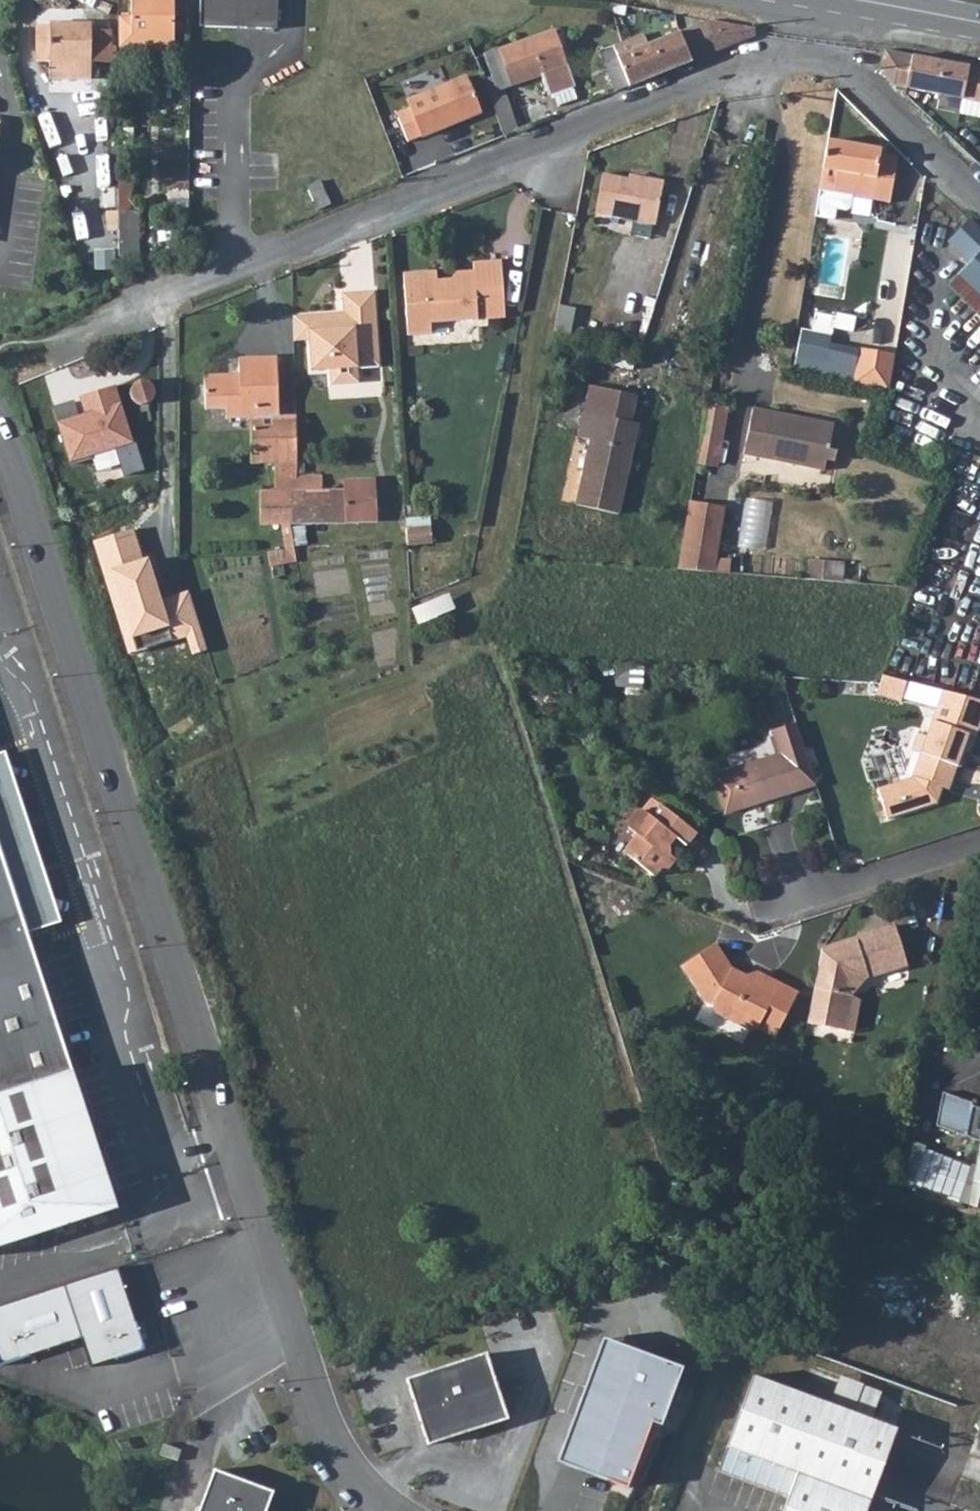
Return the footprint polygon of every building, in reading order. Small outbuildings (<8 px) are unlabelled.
[(174,25),(174,0),(131,0),(131,9),(119,10),(119,40),(174,40),(174,25)] [(276,23),(277,0),(200,0),(199,19),(223,20),(276,23)] [(36,54),(48,54),(48,70),(89,70),(90,54),(108,54),(108,24),(90,24),(90,14),(37,15),(36,54)] [(618,55),(629,85),(752,35),(752,27),(706,19),(627,51),(618,55)] [(472,55),(502,135),(516,129),(499,85),(541,73),(548,92),(573,84),(553,27),(472,55)] [(959,63),(884,50),(880,70),(895,85),(962,98),(958,113),(979,117),(979,67),(959,63)] [(604,61),(615,90),(629,85),(618,55),(604,61)] [(395,112),(407,141),(481,111),(466,71),(407,96),(411,106),(395,112)] [(52,145),(79,134),(67,105),(40,116),(52,145)] [(950,137),(970,156),(974,151),(971,148),(974,144),(957,129),(950,137)] [(813,212),(812,214),(830,217),(833,206),(842,208),(847,204),(849,195),(886,201),(890,178),(873,175),(877,153),(878,148),(826,138),(813,212)] [(109,142),(81,142),(81,169),(109,170),(109,142)] [(877,153),(873,175),(890,178),(894,155),(877,153)] [(591,212),(652,224),(661,177),(637,172),(636,178),(600,171),(591,212)] [(319,209),(332,203),(321,179),(309,185),(319,209)] [(118,202),(118,249),(138,249),(138,203),(118,202)] [(970,261),(979,250),(979,231),(967,218),(948,240),(970,261)] [(959,272),(979,293),(979,250),(970,261),(960,271),(959,272)] [(406,270),(407,279),(411,333),(435,331),(434,320),(509,314),(505,258),(477,260),(477,266),(463,268),(449,280),(440,281),(439,268),(406,270)] [(311,313),(313,339),(315,368),(335,367),(336,384),(363,382),(362,366),(384,364),(379,290),(348,292),(350,315),(336,315),(336,311),(311,313)] [(553,331),(570,333),(574,308),(558,304),(553,331)] [(296,314),(296,340),(313,339),(311,313),(296,314)] [(858,347),(852,381),(887,388),(893,353),(858,347)] [(209,377),(210,410),(230,410),(230,417),(252,417),(253,461),(296,461),(296,416),(282,415),(281,402),(281,358),(244,358),(245,384),(234,384),(234,377),(209,377)] [(129,391),(130,397),(131,401),(135,405),(141,407),(145,407),(149,406),(154,403),(156,398),(157,392),(156,388),(153,384),(150,381),(145,380),(139,380),(134,383),(131,386),(129,391)] [(628,476),(621,475),(632,424),(630,424),(630,422),(636,395),(591,385),(580,436),(592,439),(578,504),(620,512),(628,476)] [(113,386),(77,397),(82,416),(55,423),(70,465),(131,442),(113,386)] [(714,403),(701,462),(720,466),(733,407),(714,403)] [(745,453),(825,468),(834,422),(755,407),(745,453)] [(293,524),(293,487),(296,488),(296,475),(253,475),(253,490),(222,490),(222,523),(293,524)] [(293,524),(376,521),(374,478),(347,479),(346,489),(322,489),(321,475),(296,475),(296,488),(293,487),(293,524)] [(771,548),(775,500),(746,497),(742,546),(771,548)] [(684,570),(736,573),(737,560),(723,558),(729,507),(694,502),(684,570)] [(409,526),(410,545),(438,543),(437,525),(416,526),(409,526)] [(270,566),(282,564),(280,551),(267,554),(270,566)] [(886,822),(936,807),(941,792),(947,794),(961,754),(967,756),(979,720),(979,701),(964,696),(942,690),(925,739),(916,736),(909,753),(920,757),(911,781),(888,791),(877,792),(886,822)] [(791,725),(769,731),(777,756),(707,777),(719,814),(787,793),(785,789),(810,781),(791,725)] [(637,812),(630,812),(622,820),(623,829),(631,836),(622,847),(621,855),(647,875),(662,857),(662,848),(670,839),(680,847),(691,834),(655,805),(644,818),(637,812)] [(112,1208),(68,1072),(0,864),(0,1245),(112,1208)] [(806,1022),(843,1028),(847,1007),(850,994),(865,979),(903,967),(890,925),(859,934),(860,939),(819,951),(806,1022)] [(678,969),(701,1005),(708,1008),(713,1019),(723,1023),(731,1018),(735,1013),(752,1020),(759,1032),(774,1039),(795,993),(767,979),(754,981),(750,988),(743,986),(740,974),(728,969),(713,946),(678,969)] [(933,1120),(961,1131),(968,1097),(939,1086),(933,1120)] [(967,1175),(979,1180),(979,1114),(967,1175)] [(967,1175),(965,1185),(979,1190),(979,1180),(967,1175)] [(0,1308),(0,1369),(82,1343),(91,1373),(147,1355),(119,1269),(0,1308)] [(585,1394),(560,1460),(614,1479),(638,1414),(660,1423),(679,1370),(605,1342),(585,1394)] [(483,1352),(403,1377),(424,1443),(504,1418),(483,1352)] [(810,1363),(799,1391),(895,1427),(905,1399),(810,1363)] [(717,1468),(787,1495),(781,1510),(863,1510),(895,1427),(799,1391),(752,1374),(717,1468)] [(967,1454),(979,1459),(979,1421),(967,1454)] [(162,1442),(158,1452),(175,1459),(179,1449),(162,1442)] [(212,1467),(196,1510),(263,1510),(271,1490),(212,1467)]
